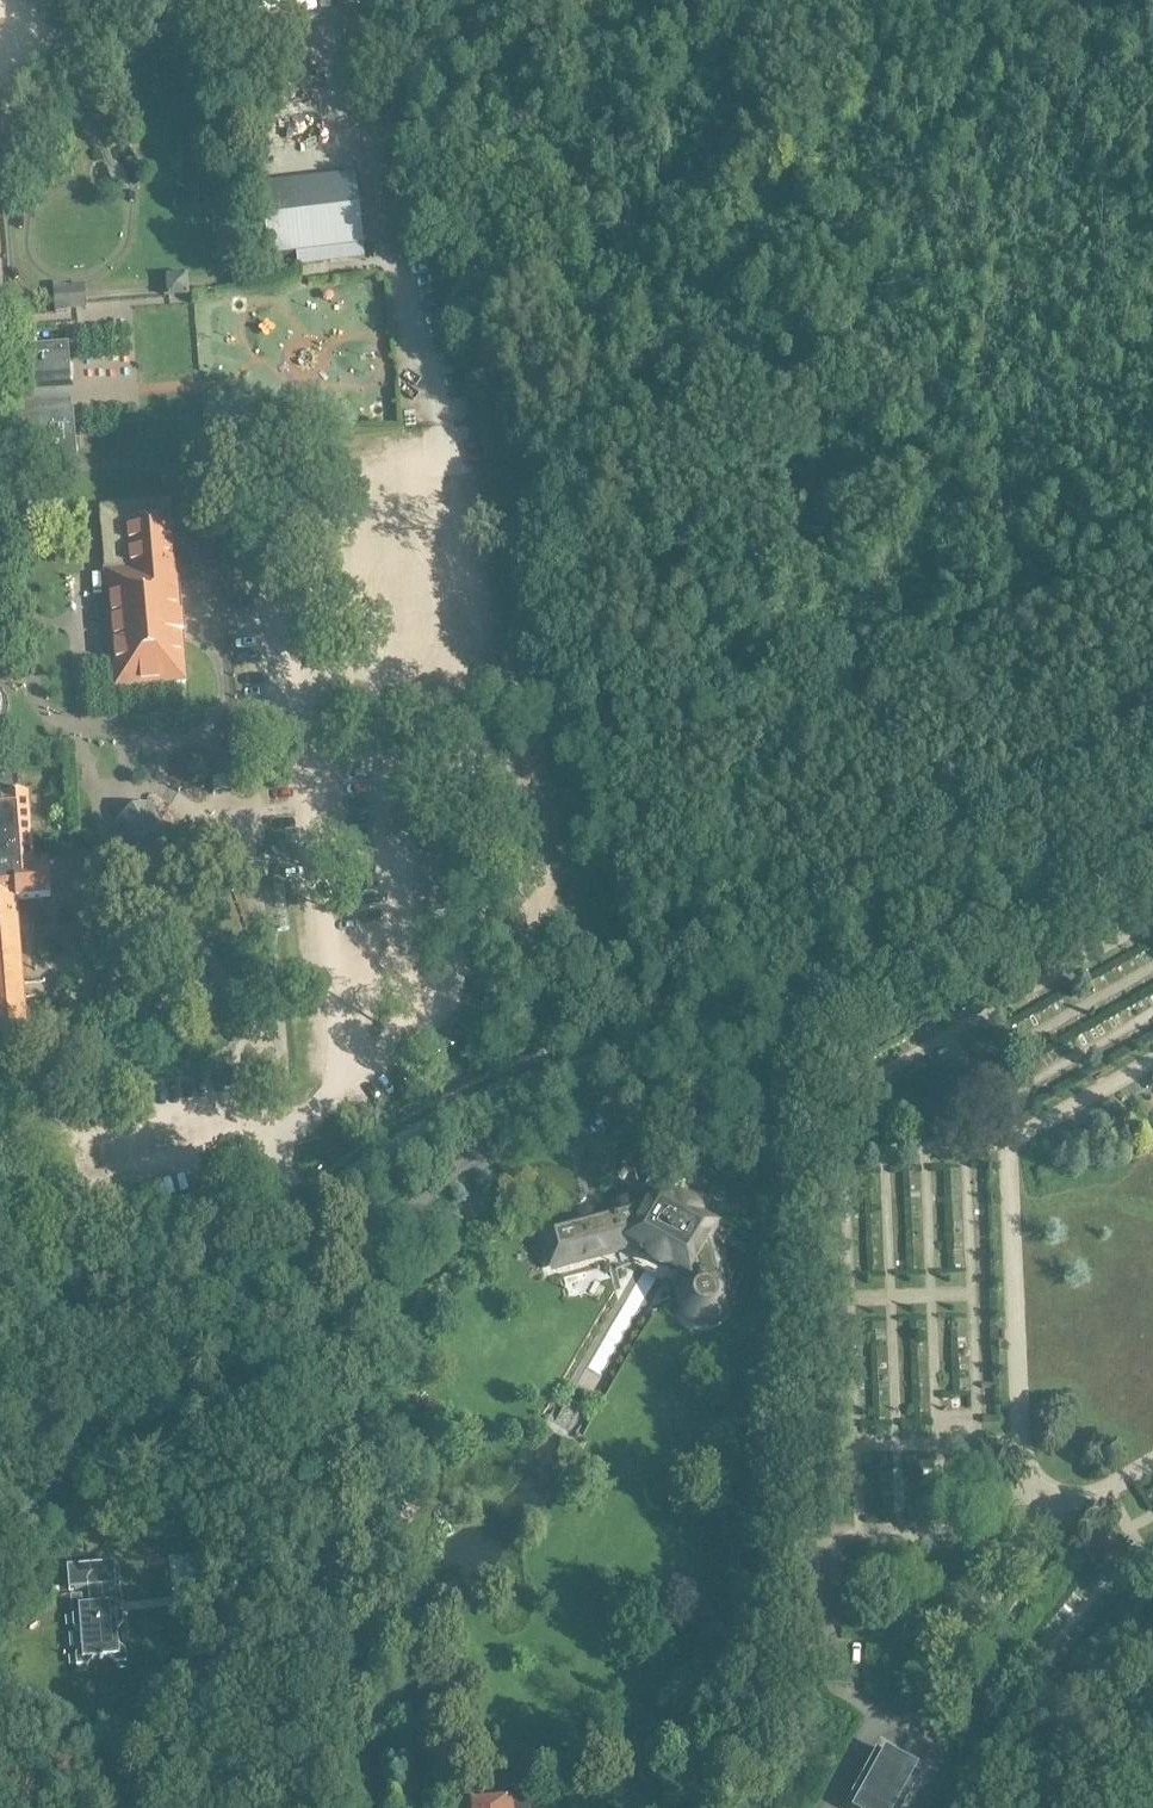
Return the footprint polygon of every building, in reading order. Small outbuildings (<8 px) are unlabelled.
[(376,11),(375,0),(262,0),(264,21),(376,11)] [(284,172),(337,167),(334,127),(281,132),(284,172)] [(356,178),(260,187),(266,255),(349,247),(362,246),(356,178)] [(165,296),(166,305),(193,304),(192,290),(191,287),(191,275),(164,276),(165,291),(165,296)] [(54,312),(85,310),(85,303),(85,301),(84,296),(84,283),(52,285),(53,298),(54,305),(54,312)] [(56,345),(16,349),(19,385),(20,385),(21,389),(21,397),(22,405),(22,411),(21,411),(24,443),(74,439),(74,433),(72,407),(71,407),(70,394),(69,381),(70,381),(68,345),(56,345)] [(416,453),(418,474),(430,473),(428,452),(416,453)] [(385,538),(408,534),(404,509),(381,512),(385,538)] [(105,572),(115,689),(186,683),(181,634),(183,634),(182,615),(180,615),(172,521),(124,525),(128,570),(105,572)] [(29,805),(28,794),(19,795),(17,777),(17,772),(0,774),(0,807),(29,805)] [(150,805),(119,820),(120,824),(128,839),(142,843),(158,835),(161,825),(163,822),(154,803),(150,805)] [(0,807),(0,901),(16,901),(51,898),(47,858),(34,859),(29,805),(0,807)] [(0,901),(0,1058),(29,1056),(16,901),(0,901)] [(54,903),(20,904),(20,916),(55,915),(54,903)] [(484,983),(483,1000),(497,1001),(497,984),(484,983)] [(558,1223),(544,1227),(554,1265),(633,1244),(644,1251),(571,1378),(599,1393),(662,1281),(666,1272),(671,1266),(687,1275),(686,1277),(686,1278),(687,1280),(687,1281),(689,1283),(686,1287),(687,1288),(685,1295),(686,1303),(689,1309),(694,1314),(702,1316),(709,1316),(716,1312),(721,1307),(723,1300),(723,1292),(725,1292),(713,1245),(708,1242),(715,1230),(696,1218),(698,1216),(676,1203),(674,1206),(655,1194),(647,1207),(643,1205),(607,1214),(606,1210),(584,1216),(584,1214),(557,1221),(558,1223)] [(570,1283),(582,1303),(599,1293),(587,1273),(570,1283)] [(114,1563),(67,1566),(69,1590),(89,1588),(90,1604),(83,1605),(82,1595),(71,1596),(71,1597),(73,1622),(73,1627),(81,1632),(82,1648),(76,1655),(77,1666),(88,1665),(94,1658),(109,1657),(116,1662),(127,1662),(126,1651),(119,1644),(118,1629),(124,1623),(124,1622),(123,1612),(116,1612),(115,1602),(103,1603),(102,1587),(116,1586),(114,1563)] [(116,1688),(91,1690),(92,1700),(117,1698),(116,1688)] [(917,1770),(886,1752),(858,1802),(868,1807),(896,1807),(917,1770)] [(479,1793),(480,1805),(463,1806),(463,1807),(528,1807),(528,1802),(517,1803),(516,1791),(510,1791),(510,1790),(479,1793)]
